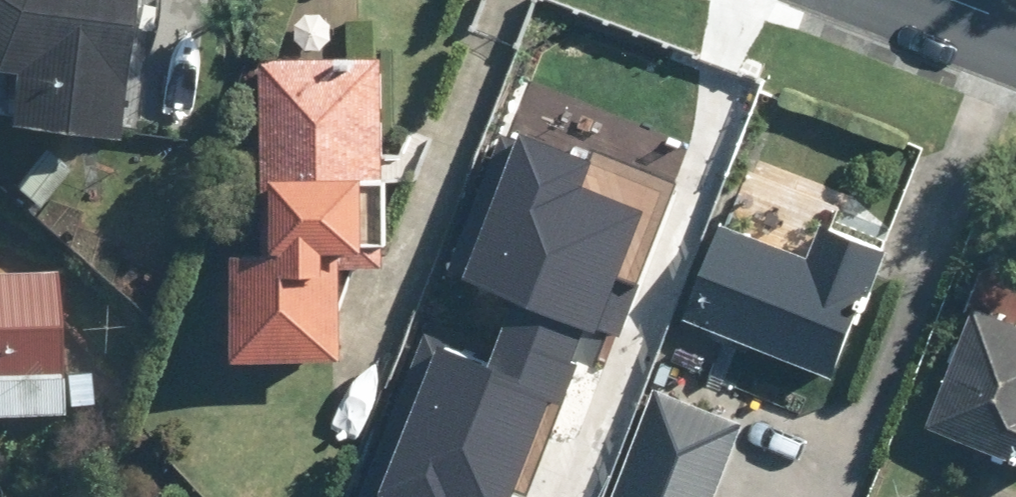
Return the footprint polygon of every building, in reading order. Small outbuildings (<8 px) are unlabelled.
[(11,70),(12,120),(121,131),(134,0),(0,0),(0,63),(11,70)] [(267,44),(269,254),(243,254),(245,358),(271,358),(358,357),(357,245),(398,244),(396,43),(267,44)] [(509,134),(455,275),(604,332),(650,214),(583,188),(592,166),(509,134)] [(762,233),(729,219),(690,316),(846,379),(899,248),(776,198),(762,233)] [(0,270),(0,412),(58,417),(64,346),(57,345),(58,270),(0,270)] [(978,302),(933,424),(1015,455),(1015,316),(978,302)] [(356,496),(508,496),(565,355),(495,327),(483,358),(421,334),(356,496)] [(654,385),(611,496),(722,496),(751,423),(654,385)]
